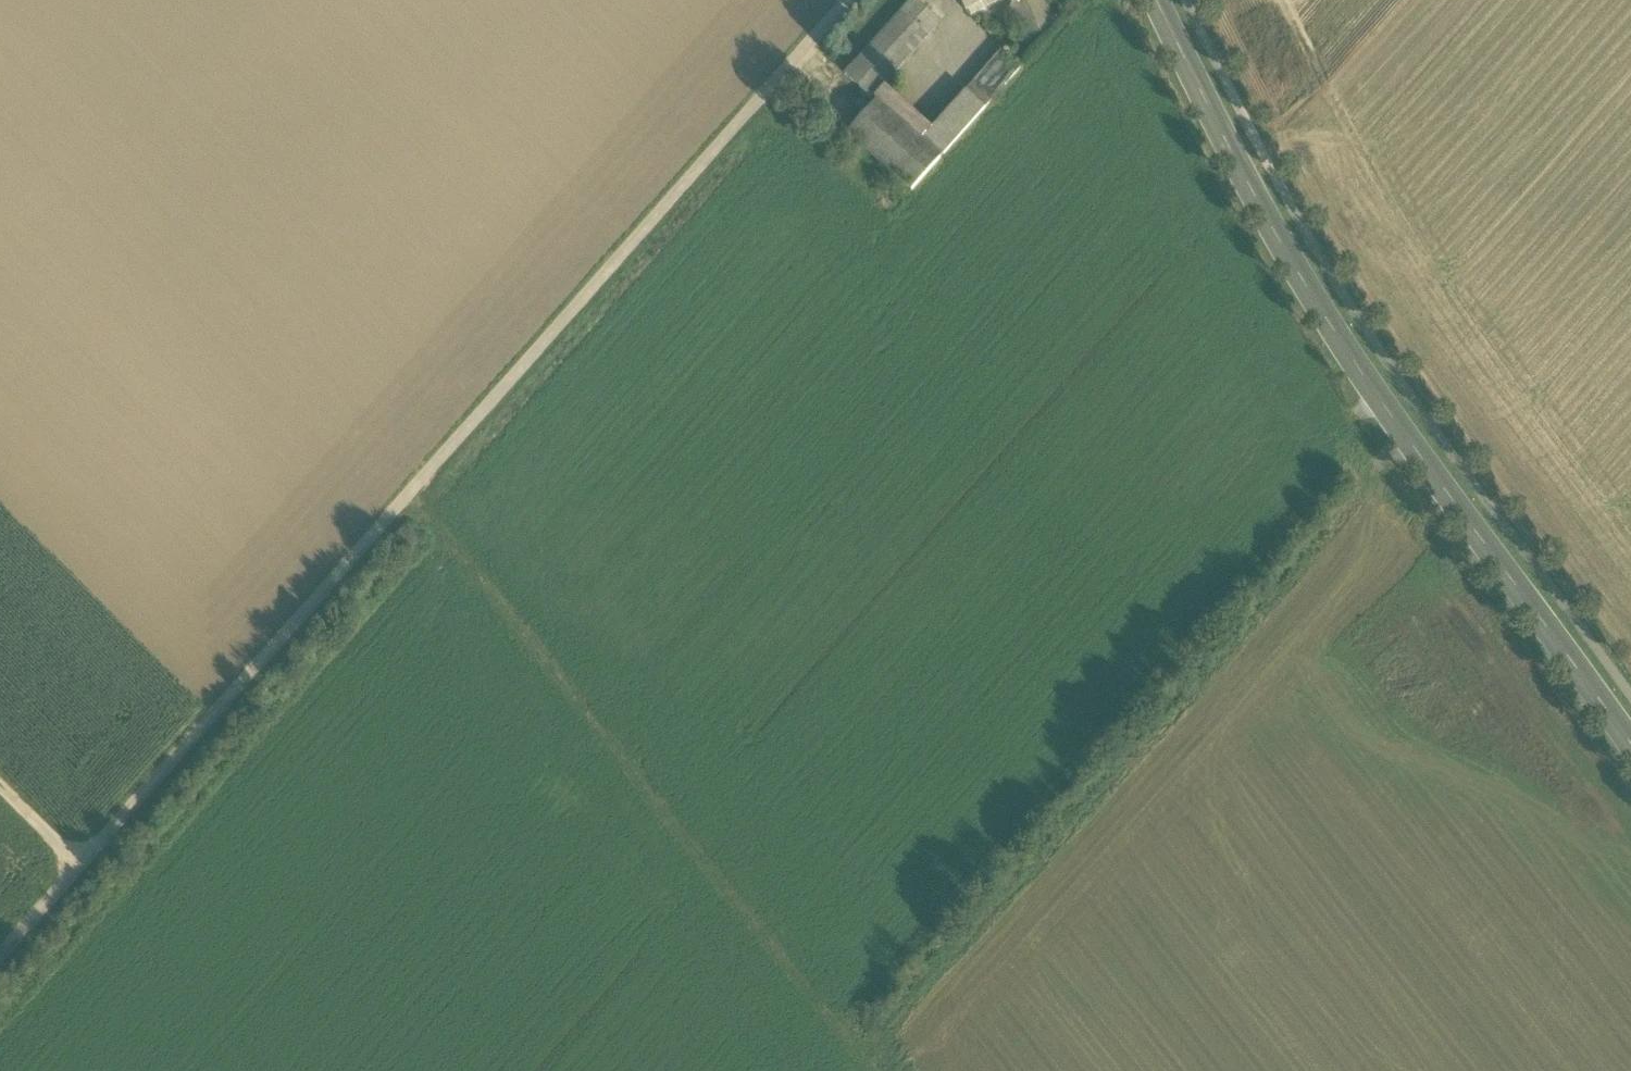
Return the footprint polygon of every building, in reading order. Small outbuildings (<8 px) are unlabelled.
[(871,98),(871,97),(883,84),(940,21),(916,0),(913,0),(845,75),(871,98)] [(965,10),(967,9),(964,2),(969,0),(960,0),(965,10)] [(970,19),(1005,0),(976,0),(972,2),(971,0),(969,0),(964,2),(967,9),(965,10),(970,19)] [(1027,46),(1042,38),(1056,26),(1043,0),(1024,0),(1016,4),(1011,7),(1008,9),(1027,46)] [(985,69),(1005,86),(1020,69),(1000,51),(985,69)] [(985,69),(964,92),(932,128),(926,134),(946,152),(985,109),(1005,86),(985,69)] [(932,128),(883,84),(871,97),(875,101),(940,159),(946,152),(926,134),(932,128)] [(846,134),(911,191),(940,159),(875,101),(846,134)]
